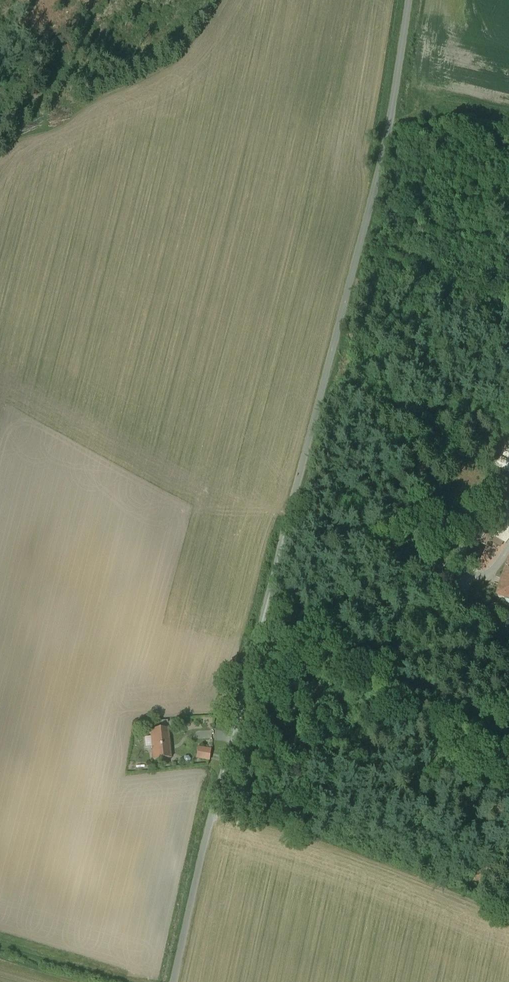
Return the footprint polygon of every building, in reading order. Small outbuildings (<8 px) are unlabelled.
[(499,597),(508,600),(508,566),(499,597)] [(169,729),(151,730),(154,760),(171,759),(169,729)] [(210,750),(199,748),(198,758),(209,759),(210,750)]
